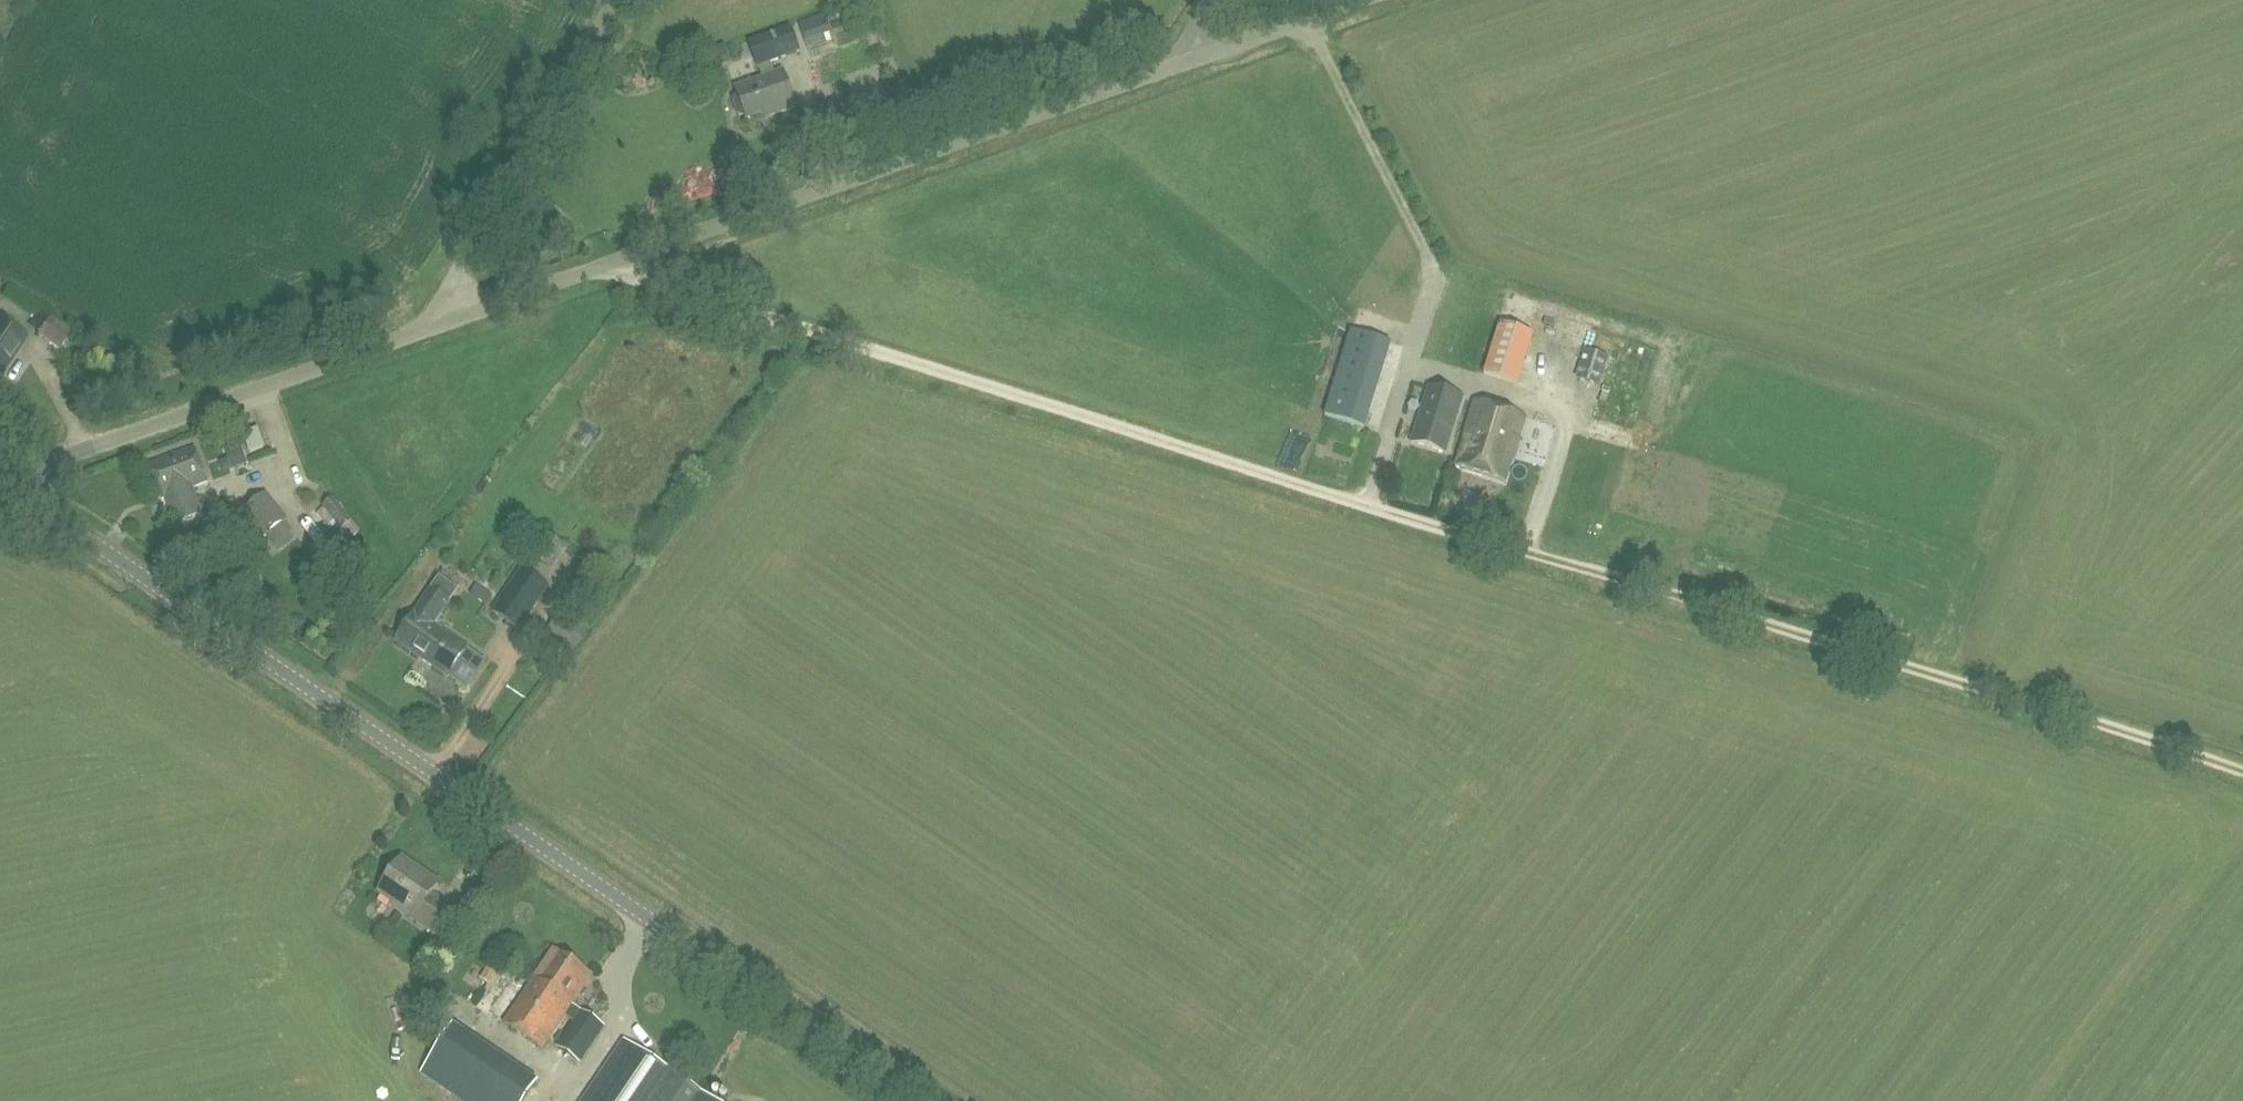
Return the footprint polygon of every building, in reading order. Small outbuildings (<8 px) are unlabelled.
[(807,51),(834,42),(822,14),(796,25),(807,51)] [(766,120),(797,108),(784,73),(775,76),(771,64),(800,53),(791,29),(749,44),(759,69),(760,68),(764,80),(736,91),(748,122),(764,116),(766,120)] [(1438,358),(1558,388),(1575,318),(1564,315),(1560,330),(1548,327),(1552,312),(1522,305),(1517,325),(1450,308),(1438,358)] [(38,336),(58,350),(70,332),(50,318),(38,336)] [(1,375),(26,338),(0,320),(0,374),(1,375)] [(1332,407),(1373,417),(1394,332),(1353,322),(1332,407)] [(59,376),(50,382),(60,398),(69,393),(59,376)] [(1447,451),(1452,435),(1463,398),(1428,388),(1411,442),(1446,453),(1447,451)] [(1506,482),(1525,417),(1475,402),(1464,439),(1459,454),(1455,467),(1506,482)] [(263,448),(258,430),(245,433),(249,451),(263,448)] [(208,481),(196,447),(150,463),(162,498),(166,497),(176,524),(206,513),(201,498),(198,499),(193,487),(208,481)] [(243,500),(265,490),(259,476),(236,487),(243,500)] [(287,522),(266,496),(245,513),(266,538),(287,522)] [(566,547),(546,532),(531,554),(550,567),(566,547)] [(519,630),(548,586),(522,569),(493,613),(519,630)] [(468,649),(434,626),(456,593),(437,580),(415,613),(415,612),(414,613),(395,641),(448,678),(468,649)] [(439,883),(403,859),(380,892),(396,902),(394,905),(438,934),(455,909),(432,894),(439,883)] [(573,1004),(593,975),(555,949),(504,1023),(543,1049),(566,1015),(575,1022),(583,1011),(573,1004)] [(605,1026),(583,1011),(575,1022),(558,1047),(580,1063),(605,1026)] [(422,1073),(440,1086),(472,1039),(453,1026),(422,1073)] [(624,1041),(585,1100),(714,1100),(624,1041)]
